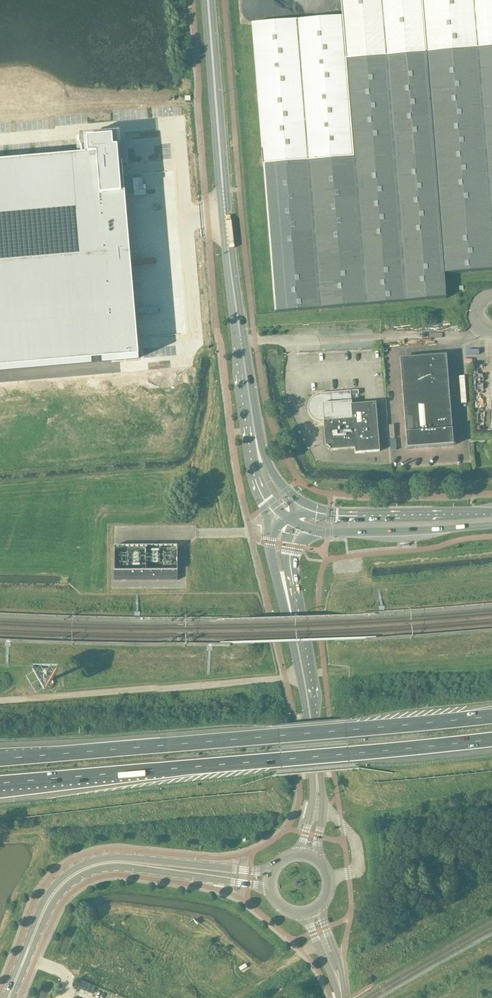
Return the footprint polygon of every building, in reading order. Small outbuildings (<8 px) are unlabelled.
[(252,26),(263,167),(275,313),(446,299),(444,275),(456,274),(447,156),(436,22),(434,0),(340,0),(342,18),(252,26)] [(436,22),(447,156),(456,274),(491,271),(491,0),(434,0),(436,22)] [(139,359),(120,135),(80,139),(82,158),(0,165),(0,371),(139,359)] [(407,450),(453,446),(447,356),(400,359),(407,450)] [(358,395),(358,391),(320,394),(316,395),(312,398),(309,401),(308,405),(308,410),(309,414),(312,418),(315,420),(319,422),(324,422),(326,447),(331,451),(355,449),(355,453),(380,451),(376,403),(351,405),(350,396),(358,395)] [(146,570),(115,570),(115,580),(178,580),(177,570),(146,570)]
